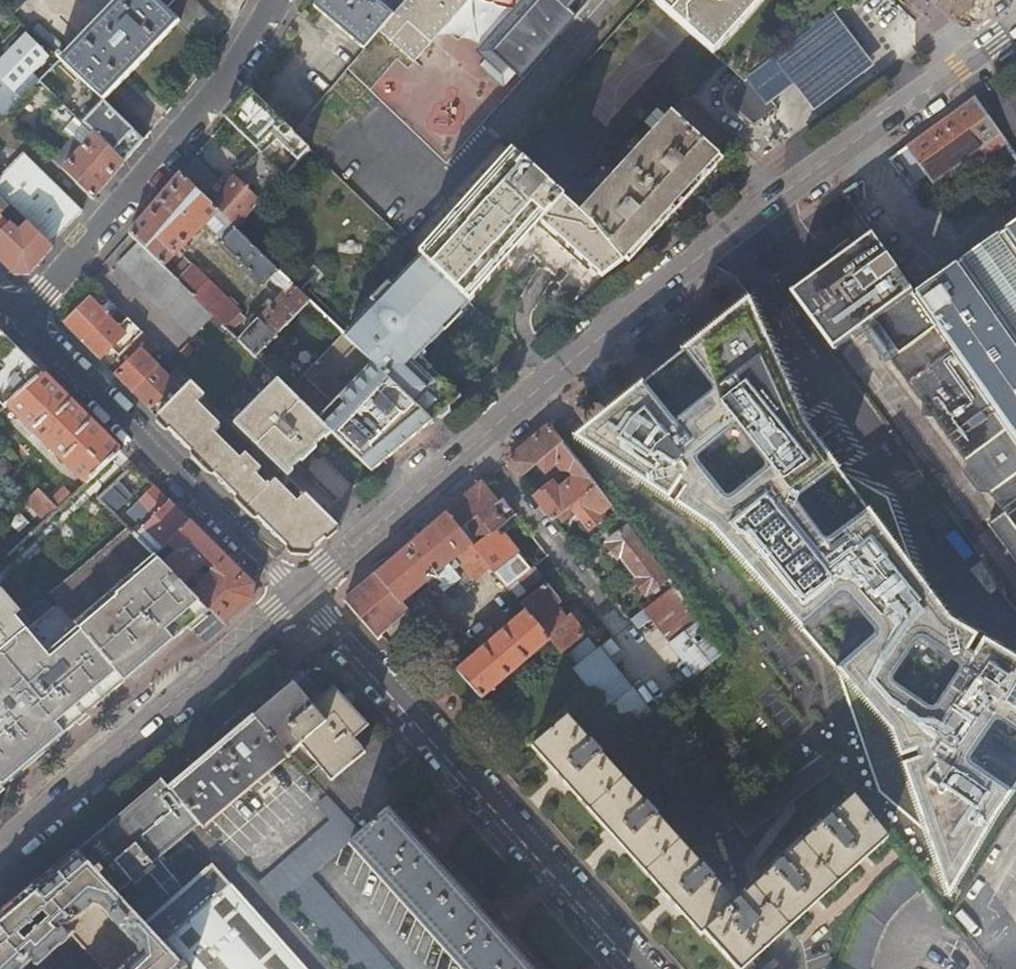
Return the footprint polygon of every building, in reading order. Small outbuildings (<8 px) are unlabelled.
[(27,0),(0,0),(0,4),(12,15),(27,0)] [(179,25),(153,0),(119,0),(80,40),(69,52),(63,59),(60,56),(64,47),(39,23),(30,33),(60,61),(79,80),(104,103),(112,95),(117,89),(124,83),(179,25)] [(206,51),(224,33),(190,0),(153,0),(179,25),(206,51)] [(365,48),(381,31),(407,0),(321,0),(316,6),(365,48)] [(431,45),(472,0),(407,0),(381,31),(392,41),(408,24),(431,45)] [(488,57),(516,83),(579,15),(572,9),(580,0),(540,0),(488,57)] [(656,2),(715,56),(764,0),(658,0),(656,2)] [(834,14),(749,77),(767,103),(791,82),(813,111),(872,66),(834,14)] [(431,45),(408,24),(392,41),(416,62),(419,59),(424,64),(436,50),(431,45)] [(16,94),(50,59),(26,35),(1,62),(0,61),(0,78),(16,94)] [(59,100),(79,80),(60,61),(40,82),(58,100),(58,101),(59,100)] [(749,77),(744,82),(728,99),(751,121),(760,113),(770,106),(767,103),(749,77)] [(0,78),(0,119),(3,122),(22,101),(16,94),(0,78)] [(1006,144),(974,99),(901,152),(920,180),(926,176),(933,185),(981,151),(986,158),(1005,145),(1006,144)] [(237,129),(255,146),(279,118),(261,100),(251,112),(245,119),(236,111),(228,120),(237,129)] [(120,119),(104,103),(99,109),(115,124),(120,119)] [(309,114),(294,132),(293,133),(302,142),(313,131),(308,126),(315,119),(309,114)] [(591,224),(622,262),(630,256),(630,255),(671,211),(720,159),(672,114),(579,213),(591,224)] [(94,202),(126,164),(79,119),(66,133),(74,140),(54,162),(72,180),(94,202)] [(132,157),(144,142),(120,119),(115,124),(104,135),(130,160),(132,157)] [(220,128),(213,137),(235,158),(255,146),(237,129),(228,120),(220,128)] [(13,156),(0,143),(0,169),(13,156)] [(421,257),(469,303),(521,244),(538,225),(599,281),(617,266),(622,262),(591,224),(579,213),(511,152),(419,255),(421,257)] [(920,180),(901,152),(897,155),(917,183),(920,180)] [(52,246),(66,231),(74,223),(84,213),(24,156),(0,181),(0,196),(2,198),(11,207),(21,216),(29,224),(52,246)] [(267,158),(243,185),(262,203),(286,176),(267,158)] [(1004,175),(1015,192),(1015,166),(1004,175)] [(155,205),(129,236),(138,244),(163,269),(182,249),(186,253),(190,248),(186,245),(206,224),(225,242),(222,245),(266,288),(271,282),(285,295),(239,343),(255,359),(299,313),(309,302),(310,301),(237,231),(238,230),(212,203),(182,174),(155,205)] [(223,190),(212,203),(238,230),(251,215),(262,203),(243,185),(235,177),(223,190)] [(0,201),(0,216),(1,217),(11,207),(2,198),(0,201)] [(11,227),(1,217),(0,216),(0,238),(11,227)] [(55,248),(52,246),(29,224),(20,233),(12,225),(11,227),(0,238),(0,262),(16,277),(31,277),(50,254),(55,248)] [(1011,230),(951,272),(1015,365),(1015,238),(1011,230)] [(163,269),(138,244),(118,266),(194,338),(213,318),(177,283),(163,269)] [(344,335),(434,422),(435,421),(461,399),(432,370),(433,369),(418,355),(426,347),(469,303),(421,257),(393,285),(374,304),(344,334),(344,335)] [(887,305),(851,259),(823,280),(774,315),(815,373),(838,354),(1015,588),(1015,487),(938,377),(895,316),(887,305)] [(177,283),(213,318),(226,331),(242,314),(192,267),(177,283)] [(1015,487),(1015,365),(951,272),(895,316),(1015,487)] [(66,326),(83,344),(110,318),(118,309),(90,281),(82,291),(92,301),(82,311),(66,326)] [(373,297),(374,304),(393,285),(386,284),(373,297)] [(309,302),(299,313),(304,318),(315,308),(309,302)] [(879,796),(925,834),(946,901),(1015,792),(1015,661),(950,622),(918,580),(888,500),(840,473),(809,430),(748,302),(573,442),(711,532),(836,674),(879,796)] [(127,335),(135,343),(144,334),(129,320),(121,329),(110,318),(83,344),(101,362),(110,353),(127,335)] [(4,408),(7,405),(42,375),(23,357),(0,334),(0,405),(4,408)] [(116,377),(134,395),(161,367),(151,358),(160,350),(144,334),(135,343),(120,358),(124,361),(128,365),(116,377)] [(288,391),(332,435),(372,474),(402,448),(434,422),(344,335),(288,391)] [(181,389),(185,394),(194,384),(180,370),(172,378),(161,367),(134,395),(152,412),(177,386),(181,389)] [(34,432),(86,484),(120,453),(54,387),(42,375),(7,405),(20,418),(16,422),(30,437),(34,432)] [(282,472),(288,477),(289,479),(309,459),(332,435),(288,391),(278,382),(233,427),(281,473),(282,472)] [(309,555),(339,528),(325,514),(289,479),(288,477),(280,486),(277,482),(272,487),(269,484),(267,486),(262,481),(267,476),(247,456),(250,452),(223,425),(221,426),(199,405),(205,399),(207,397),(194,384),(185,394),(160,420),(228,488),(294,554),(309,555)] [(530,445),(508,463),(521,479),(539,464),(542,467),(545,471),(556,463),(561,469),(571,470),(576,478),(560,491),(554,483),(536,498),(554,521),(558,518),(596,487),(563,444),(550,427),(530,445)] [(465,500),(448,515),(475,549),(495,533),(517,515),(502,496),(496,502),(483,485),(465,500)] [(171,503),(153,486),(138,501),(153,516),(141,528),(162,549),(190,522),(171,503)] [(51,500),(60,508),(73,496),(64,487),(51,500)] [(611,506),(596,487),(558,518),(562,523),(571,516),(571,517),(577,513),(583,521),(590,530),(602,520),(598,515),(611,506)] [(121,498),(111,488),(98,500),(108,510),(121,498)] [(491,568),(448,515),(414,543),(374,575),(407,613),(480,699),(550,642),(526,613),(474,655),(440,613),(436,602),(422,610),(411,596),(434,576),(442,585),(438,587),(444,594),(450,588),(455,597),(474,585),(473,582),(491,568)] [(630,569),(648,554),(621,519),(612,526),(616,532),(611,537),(613,541),(607,546),(612,552),(618,559),(621,557),(630,569)] [(208,611),(223,625),(252,601),(253,585),(241,573),(190,522),(162,549),(155,557),(183,585),(204,566),(211,573),(196,588),(192,584),(187,589),(208,611)] [(208,611),(187,589),(183,585),(155,557),(128,530),(49,597),(57,606),(26,632),(0,601),(0,787),(99,703),(208,611)] [(491,568),(495,574),(519,555),(504,537),(501,540),(498,537),(495,533),(475,549),(491,568)] [(659,600),(674,587),(648,554),(630,569),(639,580),(635,582),(641,589),(646,596),(652,591),(659,600)] [(407,613),(374,575),(345,600),(361,617),(379,637),(407,613)] [(541,629),(561,614),(558,610),(554,606),(559,603),(545,586),(520,605),(526,613),(527,612),(541,629)] [(651,620),(696,676),(725,653),(674,587),(659,600),(632,621),(638,630),(651,620)] [(550,642),(560,655),(584,635),(571,618),(567,621),(564,617),(561,614),(541,629),(551,641),(550,642)] [(621,649),(612,638),(598,649),(607,660),(621,649)] [(564,660),(572,670),(596,651),(588,640),(564,660)] [(572,670),(623,733),(634,725),(650,712),(631,688),(629,690),(598,650),(596,651),(572,670)] [(297,680),(252,718),(286,755),(299,743),(332,780),(363,752),(351,739),(365,726),(331,689),(321,698),(301,676),(297,680)] [(252,718),(244,709),(204,743),(160,782),(199,826),(201,828),(286,755),(252,718)] [(739,902),(735,904),(712,879),(713,877),(703,865),(701,866),(656,816),(657,815),(646,803),(645,804),(600,754),(601,754),(590,742),(589,743),(567,718),(530,748),(566,788),(618,846),(675,908),(701,937),(704,933),(737,968),(744,968),(774,942),(814,906),(854,870),(887,841),(854,798),(739,902)] [(834,773),(822,757),(733,824),(746,839),(834,773)] [(398,801),(414,788),(398,769),(382,783),(398,801)] [(160,782),(122,814),(75,854),(76,854),(116,897),(132,883),(137,888),(151,877),(168,896),(147,915),(146,915),(138,921),(183,968),(306,968),(229,882),(228,883),(209,862),(205,867),(206,868),(195,878),(192,874),(180,885),(158,861),(199,826),(160,782)] [(310,877),(359,833),(325,797),(316,805),(330,821),(259,883),(278,905),(289,896),(310,877)] [(497,935),(507,926),(502,919),(497,914),(487,924),(427,858),(437,848),(431,843),(426,837),(416,846),(386,813),(349,844),(464,968),(528,968),(497,935)] [(138,921),(116,897),(76,854),(51,876),(16,905),(0,919),(0,968),(44,968),(40,965),(41,964),(70,938),(71,937),(100,968),(183,968),(138,921)] [(874,957),(885,929),(903,906),(925,889),(906,864),(867,902),(853,923),(840,968),(871,968),(874,957)] [(310,877),(289,896),(354,968),(392,968),(310,877)]
